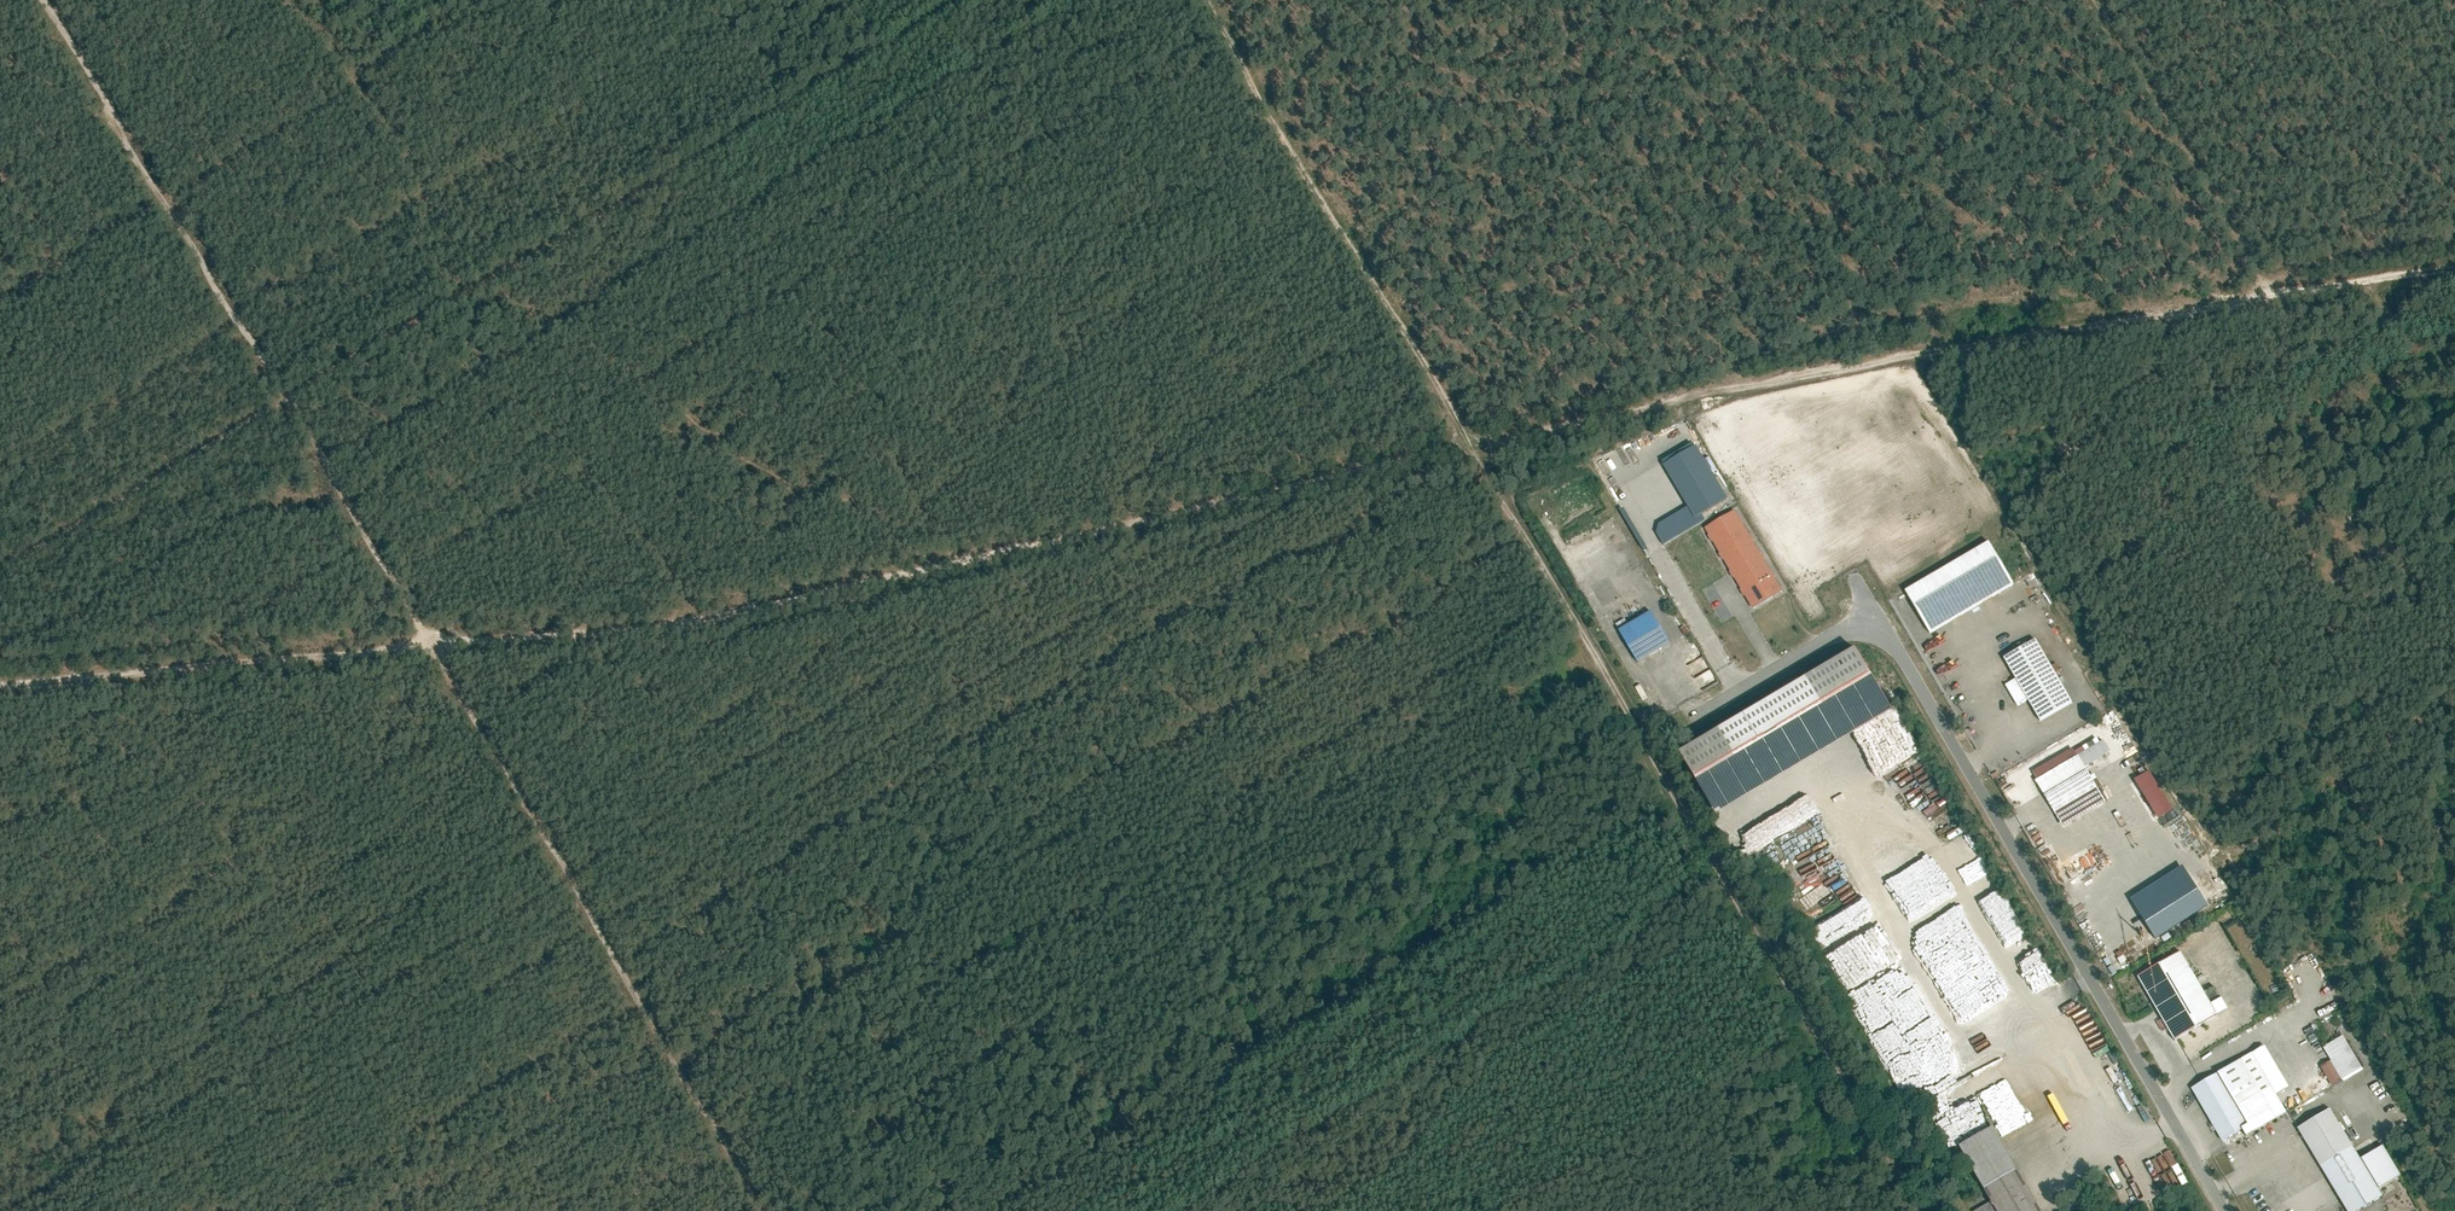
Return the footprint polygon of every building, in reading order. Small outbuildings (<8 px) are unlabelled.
[(1693,443),(1663,462),(1696,515),(1726,497),(1693,443)] [(1735,510),(1704,528),(1752,610),(1783,592),(1735,510)] [(1987,540),(1904,590),(1930,631),(2012,581),(1987,540)] [(1649,612),(1618,629),(1636,661),(1667,644),(1649,612)] [(2034,638),(2002,657),(2014,678),(2006,683),(2019,704),(2027,699),(2040,721),(2072,702),(2034,638)] [(1857,649),(1682,751),(1718,813),(1893,710),(1857,649)] [(2072,747),(2033,769),(2064,822),(2103,799),(2083,765),(2108,751),(2102,740),(2076,755),(2072,747)] [(2151,770),(2135,780),(2158,816),(2173,807),(2151,770)] [(1988,862),(1957,877),(1963,889),(1994,874),(1988,862)] [(2206,905),(2182,867),(2133,898),(2156,935),(2206,905)] [(1808,908),(1832,892),(1825,883),(1802,899),(1808,908)] [(2180,953),(2137,978),(2174,1042),(2216,1017),(2214,1012),(2227,1005),(2213,981),(2200,988),(2180,953)] [(2081,1002),(2067,1009),(2069,1014),(2084,1007),(2081,1002)] [(2344,1036),(2324,1046),(2342,1080),(2362,1069),(2344,1036)] [(2264,1045),(2190,1086),(2221,1140),(2236,1132),(2241,1135),(2283,1112),(2272,1091),(2285,1083),(2264,1045)] [(2299,1126),(2348,1210),(2354,1210),(2380,1196),(2376,1190),(2398,1177),(2380,1146),(2358,1159),(2328,1109),(2299,1126)] [(1957,1145),(1991,1198),(1972,1210),(1973,1210),(2041,1210),(1988,1125),(1957,1145)] [(2170,1141),(2133,1158),(2136,1164),(2127,1169),(2131,1177),(2127,1179),(2134,1193),(2141,1190),(2146,1201),(2189,1181),(2170,1141)] [(2020,1155),(2022,1160),(2036,1154),(2033,1149),(2020,1155)]
